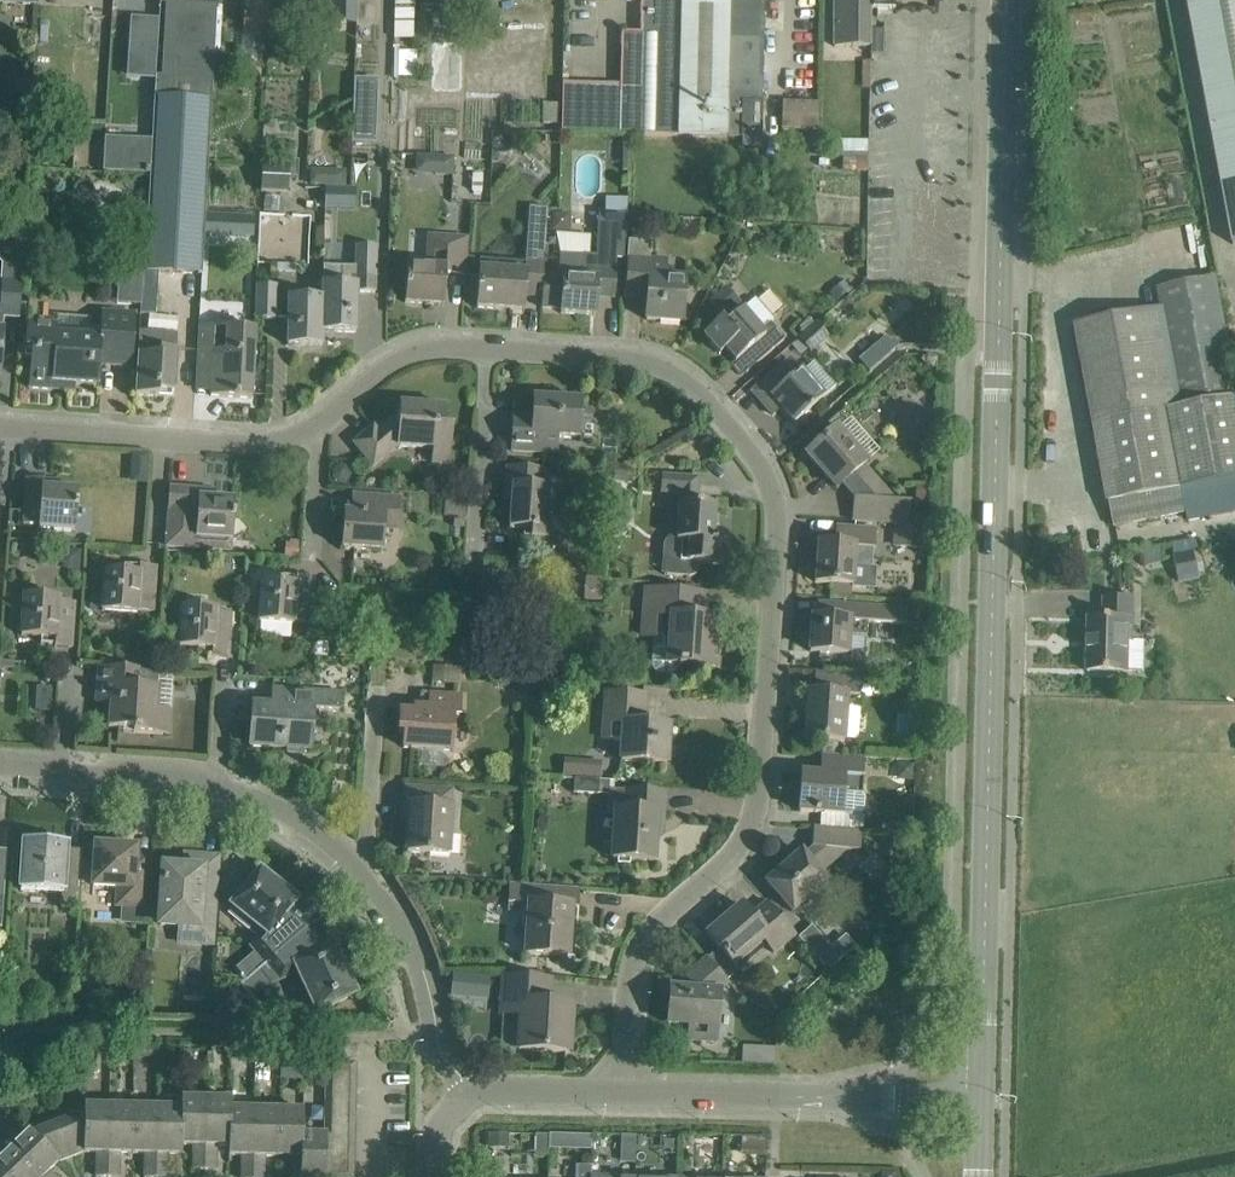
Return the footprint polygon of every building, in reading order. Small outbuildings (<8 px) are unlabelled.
[(269,2),(247,0),(245,0),(243,30),(266,32),(269,2)] [(333,22),(355,22),(356,0),(333,0),(333,22)] [(418,0),(416,0),(395,0),(393,38),(417,39),(418,0)] [(642,32),(623,31),(622,84),(563,82),(562,130),(621,132),(621,134),(678,136),(681,0),(642,0),(642,32)] [(678,136),(679,136),(679,135),(763,137),(766,19),(766,0),(681,0),(678,136)] [(870,0),(835,0),(835,45),(870,46),(870,0)] [(873,8),(896,9),(896,0),(873,0),(873,8)] [(1233,245),(1234,244),(1234,0),(1188,0),(1233,245)] [(157,76),(156,96),(212,100),(216,29),(217,5),(166,2),(162,75),(157,75),(157,76)] [(284,49),(285,25),(271,25),(270,48),(284,49)] [(882,54),(883,29),(871,29),(870,53),(882,54)] [(141,46),(140,75),(157,76),(157,75),(158,47),(141,46)] [(417,74),(417,49),(397,49),(397,74),(417,74)] [(356,77),(353,141),(374,142),(376,78),(356,77)] [(146,271),(158,271),(202,274),(204,250),(212,100),(156,96),(153,140),(151,174),(146,271)] [(782,131),(819,132),(819,103),(783,103),(782,131)] [(561,107),(545,107),(545,127),(561,127),(561,107)] [(151,174),(153,140),(105,137),(103,171),(151,174)] [(451,177),(452,158),(434,157),(433,176),(451,177)] [(262,192),(288,193),(290,166),(263,164),(262,192)] [(331,175),(331,186),(345,186),(346,169),(337,169),(331,175)] [(542,296),(541,307),(561,308),(561,313),(595,315),(596,298),(597,287),(614,288),(613,297),(614,297),(616,273),(617,256),(625,257),(626,230),(626,227),(627,215),(627,213),(628,205),(628,198),(606,197),(605,211),(599,211),(596,255),(589,254),(584,254),(559,252),(558,273),(543,272),(542,296)] [(478,283),(476,307),(501,309),(502,305),(510,305),(510,310),(524,311),(525,295),(542,296),(543,272),(548,208),(530,207),(526,261),(480,258),(479,268),(478,283)] [(230,213),(229,234),(253,236),(254,214),(230,213)] [(426,234),(424,266),(408,264),(405,302),(444,305),(446,274),(465,275),(467,237),(426,234)] [(682,322),(684,297),(685,278),(666,277),(667,260),(650,259),(651,241),(630,240),(628,274),(626,298),(627,298),(628,288),(648,290),(645,319),(682,322)] [(357,245),(356,279),(375,279),(376,245),(357,245)] [(277,271),(296,272),(296,263),(277,262),(277,271)] [(155,314),(158,271),(146,271),(142,271),(140,313),(155,314)] [(1215,277),(1157,288),(1161,308),(1076,324),(1114,526),(1186,513),(1182,489),(1234,479),(1234,382),(1215,277)] [(3,330),(3,317),(19,318),(21,281),(1,279),(0,298),(0,370),(3,330)] [(841,283),(829,293),(837,301),(848,291),(841,283)] [(276,319),(277,284),(257,284),(256,318),(276,319)] [(288,345),(321,346),(323,284),(322,298),(289,297),(288,345)] [(357,285),(323,284),(321,346),(322,346),(322,331),(356,332),(357,285)] [(726,285),(708,301),(723,317),(741,301),(726,285)] [(720,354),(725,349),(736,361),(746,352),(756,364),(784,339),(769,322),(774,318),(755,297),(743,309),(724,325),(720,320),(704,335),(720,354)] [(132,367),(134,343),(135,314),(100,312),(99,337),(55,334),(56,326),(26,324),(25,351),(31,351),(29,388),(55,390),(55,388),(53,388),(53,382),(98,385),(99,365),(132,367)] [(810,352),(829,336),(814,319),(795,335),(810,352)] [(200,325),(199,349),(197,374),(199,374),(199,369),(212,370),(211,396),(252,398),(254,352),(257,328),(200,325)] [(159,391),(176,392),(178,350),(176,350),(177,334),(139,332),(135,395),(158,397),(159,391)] [(886,337),(878,344),(888,355),(896,348),(886,337)] [(751,389),(766,407),(772,414),(780,407),(793,423),(824,397),(791,356),(751,389)] [(581,400),(575,400),(570,394),(556,393),(551,398),(533,397),(532,423),(515,422),(515,415),(513,415),(511,451),(557,454),(558,437),(579,438),(581,400)] [(433,449),(432,463),(449,464),(452,429),(450,428),(450,430),(444,429),(445,407),(400,404),(399,413),(395,416),(397,418),(391,423),(389,421),(378,431),(374,426),(354,442),(373,466),(397,446),(433,449)] [(867,462),(852,445),(836,427),(807,453),(837,488),(842,484),(843,485),(847,483),(853,490),(850,493),(854,497),(852,520),(910,523),(911,500),(895,499),(864,465),(867,462)] [(613,481),(633,482),(634,468),(614,466),(613,481)] [(545,470),(531,469),(507,467),(506,485),(512,486),(509,528),(531,530),(531,537),(530,537),(530,538),(550,540),(553,488),(544,487),(545,470)] [(699,562),(700,562),(724,564),(725,539),(713,538),(716,505),(696,504),(698,478),(662,476),(661,493),(680,494),(677,534),(675,534),(671,535),(668,536),(666,538),(664,541),(663,544),(661,573),(688,575),(691,575),(693,575),(696,573),(697,572),(698,570),(699,567),(699,562)] [(44,479),(27,478),(24,523),(39,524),(39,527),(75,529),(77,490),(50,488),(50,481),(44,480),(44,479)] [(917,485),(915,501),(926,502),(928,486),(917,485)] [(170,487),(166,547),(198,550),(231,552),(232,540),(235,541),(247,530),(237,518),(233,518),(234,500),(207,498),(207,491),(201,490),(201,489),(184,488),(170,487)] [(401,497),(372,495),(347,493),(346,511),(344,511),(341,548),(383,550),(384,529),(399,530),(401,497)] [(894,524),(893,546),(932,548),(933,527),(894,524)] [(879,568),(872,568),(875,529),(837,527),(837,528),(843,529),(842,545),(818,543),(815,582),(835,584),(834,595),(850,596),(851,588),(878,589),(879,568)] [(298,559),(300,540),(285,539),(284,558),(298,559)] [(1144,550),(1146,562),(1170,558),(1168,547),(1144,550)] [(1200,578),(1206,577),(1201,552),(1198,553),(1199,555),(1195,556),(1194,551),(1174,556),(1180,584),(1200,579),(1200,578)] [(153,611),(155,590),(156,566),(139,565),(139,566),(133,566),(132,573),(105,571),(103,590),(91,589),(89,607),(102,608),(102,611),(138,613),(138,610),(153,611)] [(310,623),(311,601),(313,577),(296,576),(296,577),(289,577),(289,584),(261,582),(258,622),(294,624),(294,621),(310,623)] [(705,594),(681,592),(647,589),(644,636),(654,636),(652,662),(653,666),(654,669),(657,671),(658,672),(662,674),(667,674),(671,673),(674,671),(677,669),(678,666),(685,666),(685,665),(716,667),(720,619),(696,617),(698,595),(705,595),(705,594)] [(72,647),(73,623),(75,601),(59,600),(59,597),(24,594),(23,611),(21,635),(49,637),(48,644),(55,645),(55,646),(72,647)] [(1089,617),(1088,671),(1127,672),(1128,640),(1132,641),(1133,598),(1105,598),(1104,617),(1089,617)] [(907,608),(868,605),(844,604),(843,619),(812,616),(810,651),(849,654),(850,633),(866,634),(867,622),(906,624),(907,608)] [(228,658),(231,612),(218,610),(218,608),(180,605),(180,612),(167,611),(166,630),(178,631),(178,646),(205,648),(205,655),(211,656),(211,657),(228,658)] [(913,607),(912,623),(923,624),(924,608),(913,607)] [(328,655),(328,643),(319,643),(315,645),(314,655),(328,655)] [(460,667),(433,665),(431,682),(459,684),(460,667)] [(98,666),(97,685),(96,702),(110,703),(108,727),(133,729),(133,732),(169,735),(171,711),(156,709),(159,671),(98,666)] [(873,676),(839,674),(815,673),(815,674),(820,674),(819,691),(807,691),(804,739),(844,741),(847,695),(859,696),(860,693),(871,694),(873,676)] [(36,686),(35,711),(50,712),(52,687),(36,686)] [(251,722),(249,745),(310,750),(313,710),(339,712),(340,694),(273,689),(272,706),(252,705),(252,713),(256,713),(255,723),(251,722)] [(645,695),(621,693),(607,692),(603,739),(622,740),(621,761),(666,764),(669,725),(636,723),(638,695),(645,696),(645,695)] [(461,696),(454,696),(430,694),(429,707),(414,706),(414,712),(400,711),(398,732),(404,733),(403,748),(451,751),(453,716),(459,717),(461,696)] [(821,813),(820,826),(860,829),(861,813),(864,810),(865,796),(862,792),(864,757),(846,756),(822,754),(820,774),(802,772),(799,811),(821,813)] [(564,760),(563,777),(582,778),(583,761),(564,760)] [(575,780),(575,793),(598,794),(599,781),(575,780)] [(452,790),(428,788),(404,786),(403,806),(410,806),(407,852),(448,855),(452,790)] [(664,793),(640,791),(610,789),(608,810),(616,810),(613,858),(654,861),(656,819),(663,820),(664,793)] [(912,821),(896,819),(895,831),(911,832),(912,821)] [(860,830),(860,829),(820,826),(820,828),(813,827),(812,847),(815,851),(807,858),(802,852),(767,882),(793,913),(829,882),(822,874),(848,851),(860,851),(862,830),(860,830)] [(22,864),(21,890),(61,892),(61,907),(79,908),(81,874),(83,850),(66,848),(66,843),(50,842),(50,838),(42,838),(36,839),(32,841),(24,840),(22,864)] [(148,908),(150,889),(151,865),(135,864),(136,848),(96,845),(93,885),(117,887),(116,906),(148,908)] [(163,892),(160,925),(177,926),(176,943),(213,946),(213,934),(216,904),(217,880),(201,879),(202,871),(182,869),(164,868),(163,892)] [(240,984),(241,984),(242,984),(258,970),(270,960),(305,930),(326,913),(325,912),(305,929),(294,917),(295,917),(288,911),(296,900),(260,871),(232,905),(261,929),(248,945),(264,964),(240,984)] [(580,889),(556,887),(510,884),(508,911),(529,912),(526,953),(567,956),(570,924),(566,924),(567,915),(571,915),(571,907),(578,907),(580,889)] [(795,933),(783,920),(767,901),(751,916),(741,904),(706,934),(734,966),(763,940),(773,952),(795,933)] [(326,913),(305,930),(270,960),(258,970),(242,984),(241,984),(247,997),(298,973),(305,987),(300,994),(306,1008),(315,1009),(316,1012),(356,994),(334,947),(326,951),(322,953),(317,942),(315,942),(305,931),(313,925),(326,913)] [(829,942),(815,953),(829,969),(842,958),(832,946),(829,942)] [(728,982),(723,976),(708,958),(689,974),(688,979),(691,979),(690,989),(669,987),(667,1024),(689,1026),(688,1040),(717,1042),(720,991),(719,990),(728,982)] [(570,1036),(572,1005),(541,1003),(543,980),(551,981),(551,979),(504,976),(501,1013),(521,1014),(519,1049),(568,1052),(569,1051),(564,1051),(565,1035),(570,1036)] [(138,1004),(139,987),(124,986),(122,1002),(138,1004)] [(211,1001),(200,1000),(198,1015),(210,1016),(211,1001)] [(149,1056),(149,1044),(134,1044),(133,1055),(149,1056)] [(356,1058),(357,1046),(344,1046),(343,1058),(356,1058)] [(755,1048),(754,1065),(772,1066),(773,1049),(755,1048)] [(255,1060),(255,1072),(267,1072),(267,1060),(255,1060)] [(327,1062),(326,1077),(355,1078),(356,1062),(327,1062)] [(86,1082),(79,1065),(66,1070),(73,1087),(86,1082)] [(326,1077),(326,1092),(355,1092),(355,1078),(326,1077)] [(355,1107),(355,1092),(326,1092),(326,1106),(355,1107)] [(180,1154),(182,1098),(181,1098),(181,1107),(157,1107),(155,1176),(167,1176),(168,1154),(180,1154)] [(206,1098),(182,1098),(180,1154),(181,1154),(181,1145),(193,1145),(193,1169),(204,1169),(206,1098)] [(228,1155),(229,1155),(230,1109),(229,1109),(230,1099),(206,1098),(204,1169),(216,1169),(216,1145),(229,1146),(228,1155)] [(26,1128),(25,1128),(58,1162),(57,1159),(82,1150),(83,1152),(84,1105),(83,1105),(83,1109),(29,1130),(26,1128)] [(109,1106),(84,1105),(83,1152),(97,1152),(96,1176),(107,1176),(109,1106)] [(133,1106),(109,1106),(107,1176),(119,1176),(120,1153),(132,1153),(133,1106)] [(132,1153),(145,1153),(144,1176),(155,1176),(157,1107),(133,1106),(132,1153)] [(354,1121),(355,1107),(326,1106),(325,1121),(354,1121)] [(254,1109),(230,1109),(229,1155),(242,1156),(241,1176),(252,1176),(254,1109)] [(252,1176),(264,1176),(265,1156),(277,1156),(278,1110),(254,1109),(252,1176)] [(278,1110),(277,1156),(290,1157),(290,1176),(301,1176),(302,1135),(301,1135),(302,1110),(278,1110)] [(325,1121),(325,1135),(354,1136),(354,1121),(325,1121)] [(8,1145),(39,1176),(54,1176),(49,1171),(58,1162),(25,1128),(8,1145)] [(488,1132),(488,1147),(507,1147),(507,1133),(488,1132)] [(571,1132),(570,1147),(587,1148),(587,1133),(571,1132)] [(325,1150),(325,1135),(302,1135),(301,1176),(324,1176),(324,1165),(325,1150)] [(354,1150),(354,1136),(325,1135),(325,1150),(354,1150)] [(755,1136),(755,1152),(766,1152),(767,1137),(755,1136)] [(8,1145),(0,1152),(0,1172),(5,1176),(39,1176),(8,1145)] [(354,1150),(325,1150),(324,1165),(353,1166),(354,1150)] [(691,1160),(680,1160),(680,1174),(691,1174),(691,1160)]
